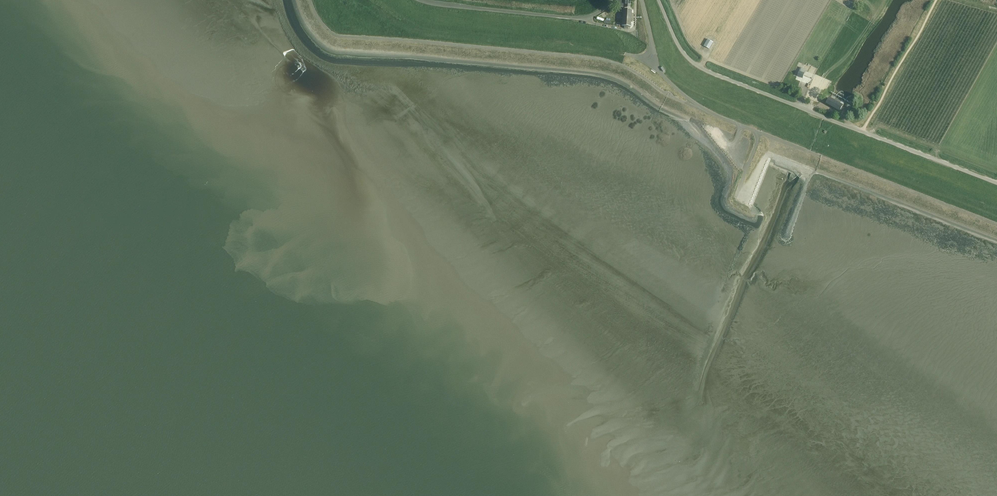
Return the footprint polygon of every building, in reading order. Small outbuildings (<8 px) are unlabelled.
[(631,26),(632,10),(623,10),(622,26),(631,26)] [(704,46),(709,49),(713,42),(708,39),(704,46)] [(840,111),(843,106),(829,98),(826,103),(840,111)]
